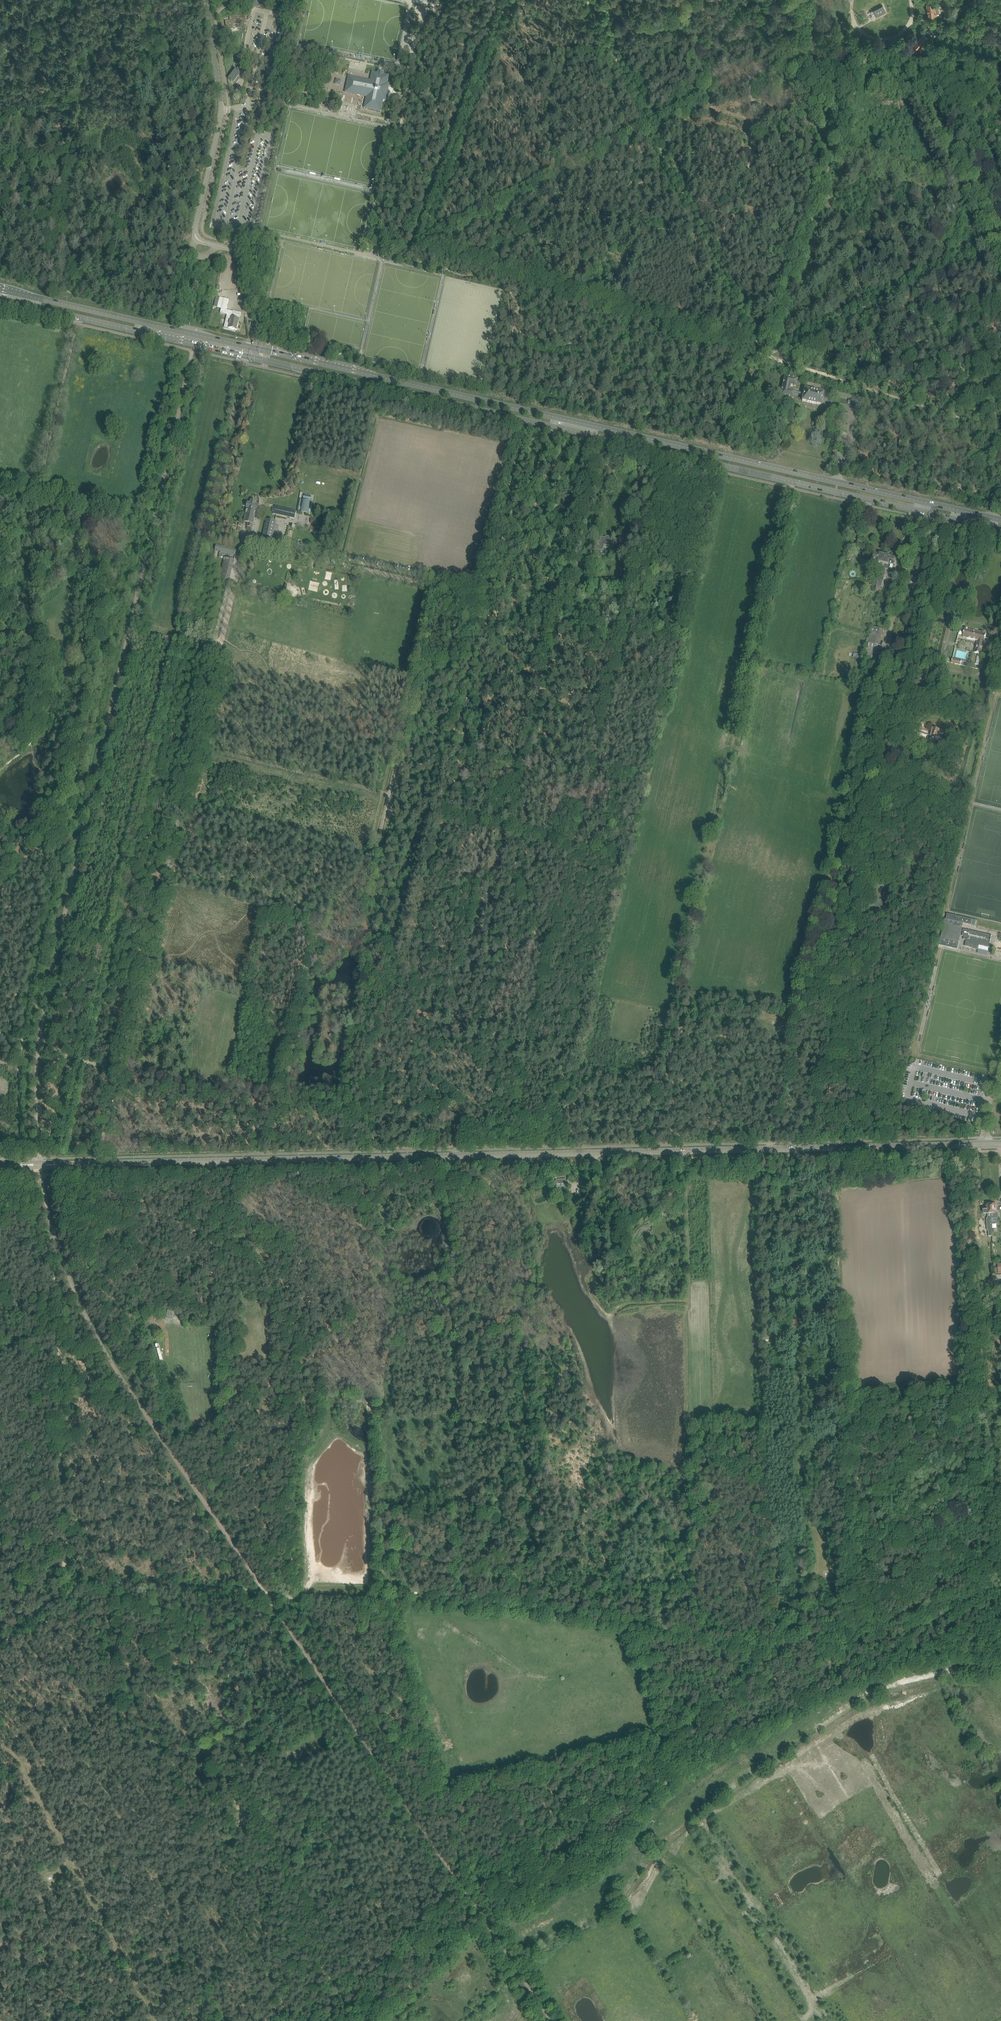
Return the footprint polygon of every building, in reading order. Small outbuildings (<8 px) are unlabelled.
[(935,2),(927,3),(928,16),(936,15),(935,2)] [(886,12),(882,5),(872,10),(876,17),(886,12)] [(225,21),(227,30),(229,30),(230,30),(233,29),(234,29),(233,25),(246,23),(245,15),(239,15),(240,19),(229,21),(225,21)] [(924,34),(911,47),(916,52),(929,39),(925,35),(924,34)] [(231,82),(235,85),(239,80),(237,78),(242,72),(244,73),(247,70),(240,65),(236,70),(229,80),(230,81),(231,82)] [(381,109),(383,104),(383,103),(383,101),(385,102),(389,85),(387,84),(388,79),(371,75),(370,81),(354,77),(351,94),(367,97),(365,105),(381,109)] [(229,328),(236,330),(241,313),(233,311),(229,328)] [(784,376),(780,396),(793,398),(794,393),(803,395),(802,400),(821,405),(824,392),(815,391),(816,389),(813,388),(813,390),(805,388),(803,393),(795,391),(789,390),(790,385),(796,386),(797,379),(784,376)] [(297,511),(310,513),(312,501),(299,499),(297,511)] [(257,510),(258,506),(255,505),(256,502),(251,501),(251,504),(248,504),(244,522),(247,522),(246,526),(252,527),(256,510),(257,510)] [(295,518),(297,511),(275,506),(274,513),(295,518)] [(262,537),(261,542),(270,544),(271,539),(272,539),(273,535),(277,536),(279,525),(275,524),(276,521),(266,519),(262,537)] [(216,544),(214,550),(235,555),(236,549),(216,544)] [(882,558),(883,554),(874,552),(872,560),(881,562),(880,568),(882,569),(884,560),(882,558)] [(895,557),(883,554),(882,558),(884,560),(882,569),(880,568),(880,569),(883,570),(883,568),(888,569),(889,564),(894,565),(895,557)] [(224,557),(218,581),(229,583),(234,559),(224,557)] [(930,642),(940,643),(943,623),(934,622),(930,642)] [(968,629),(966,629),(964,638),(977,641),(974,652),(978,653),(981,654),(984,642),(986,634),(986,633),(982,632),(982,633),(969,630),(969,629),(968,629)] [(863,659),(868,660),(874,662),(873,665),(878,667),(879,663),(880,660),(881,656),(882,652),(884,647),(880,646),(879,645),(873,644),(868,642),(863,659)] [(930,667),(918,665),(915,679),(926,682),(930,667)] [(941,739),(943,731),(932,728),(930,739),(931,739),(931,737),(941,739)] [(940,941),(939,945),(941,945),(957,949),(958,949),(958,945),(959,943),(963,925),(963,923),(971,925),(972,920),(972,919),(947,914),(947,915),(946,919),(945,919),(944,921),(940,938),(940,941)] [(969,930),(967,937),(965,946),(975,948),(976,944),(989,947),(992,935),(969,930)] [(563,1193),(567,1193),(566,1181),(555,1181),(556,1193),(559,1193),(560,1194),(563,1194),(563,1193)] [(992,1236),(992,1232),(991,1218),(990,1204),(986,1204),(986,1207),(983,1207),(984,1214),(988,1213),(988,1217),(987,1219),(987,1230),(988,1230),(988,1236),(992,1236)] [(996,1204),(990,1204),(991,1218),(992,1232),(998,1232),(997,1218),(998,1218),(998,1212),(997,1213),(996,1204)] [(236,1818),(235,1818),(233,1826),(234,1826),(233,1829),(237,1830),(237,1831),(238,1831),(238,1830),(244,1832),(244,1829),(241,1828),(243,1820),(246,1821),(247,1818),(239,1816),(240,1814),(237,1813),(236,1818)]
